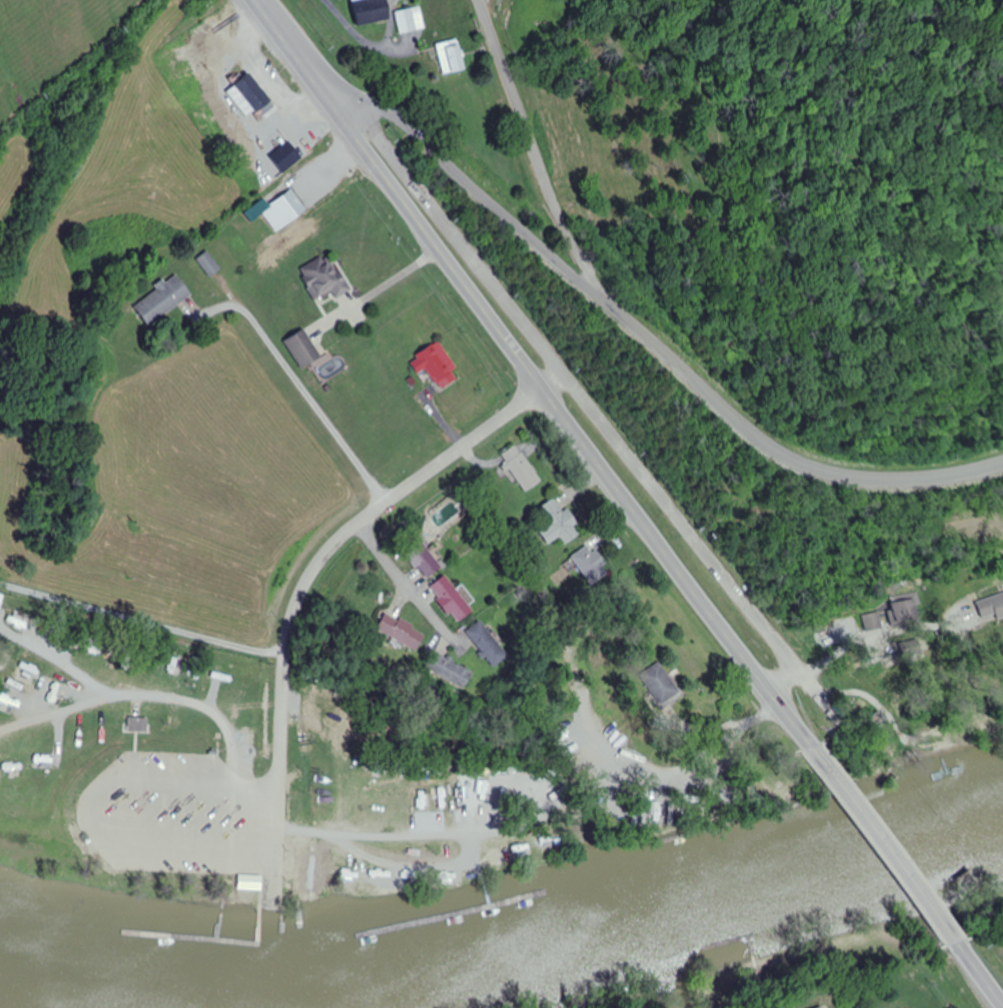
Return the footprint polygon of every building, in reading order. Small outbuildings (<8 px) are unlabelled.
[(361,25),(392,18),(388,0),(355,0),(361,25)] [(427,29),(421,6),(397,13),(403,35),(427,29)] [(438,46),(446,76),(469,70),(460,40),(438,46)] [(239,82),(265,117),(279,106),(253,71),(239,82)] [(245,210),(254,222),(266,212),(279,228),(306,207),(292,190),(273,205),(265,194),(245,210)] [(198,259),(211,278),(222,270),(209,252),(198,259)] [(317,301),(333,291),(338,299),(352,291),(330,253),(300,271),(317,301)] [(152,328),(194,296),(178,274),(135,306),(152,328)] [(319,362),(310,332),(289,338),(299,369),(319,362)] [(458,369),(439,342),(411,362),(420,375),(427,370),(442,392),(459,380),(454,372),(458,369)] [(543,483),(521,444),(501,456),(523,495),(543,483)] [(551,546),(560,539),(566,546),(583,533),(556,498),(539,511),(551,525),(541,533),(551,546)] [(441,566),(418,536),(402,548),(426,579),(441,566)] [(575,554),(589,586),(610,577),(596,545),(575,554)] [(430,590),(460,625),(475,611),(445,576),(430,590)] [(985,623),(1002,618),(1002,595),(979,601),(985,623)] [(429,633),(388,614),(379,633),(420,651),(429,633)] [(427,668),(467,691),(476,675),(436,652),(427,668)] [(643,674),(661,707),(681,695),(662,662),(643,674)] [(129,715),(130,734),(152,733),(151,715),(129,715)]
